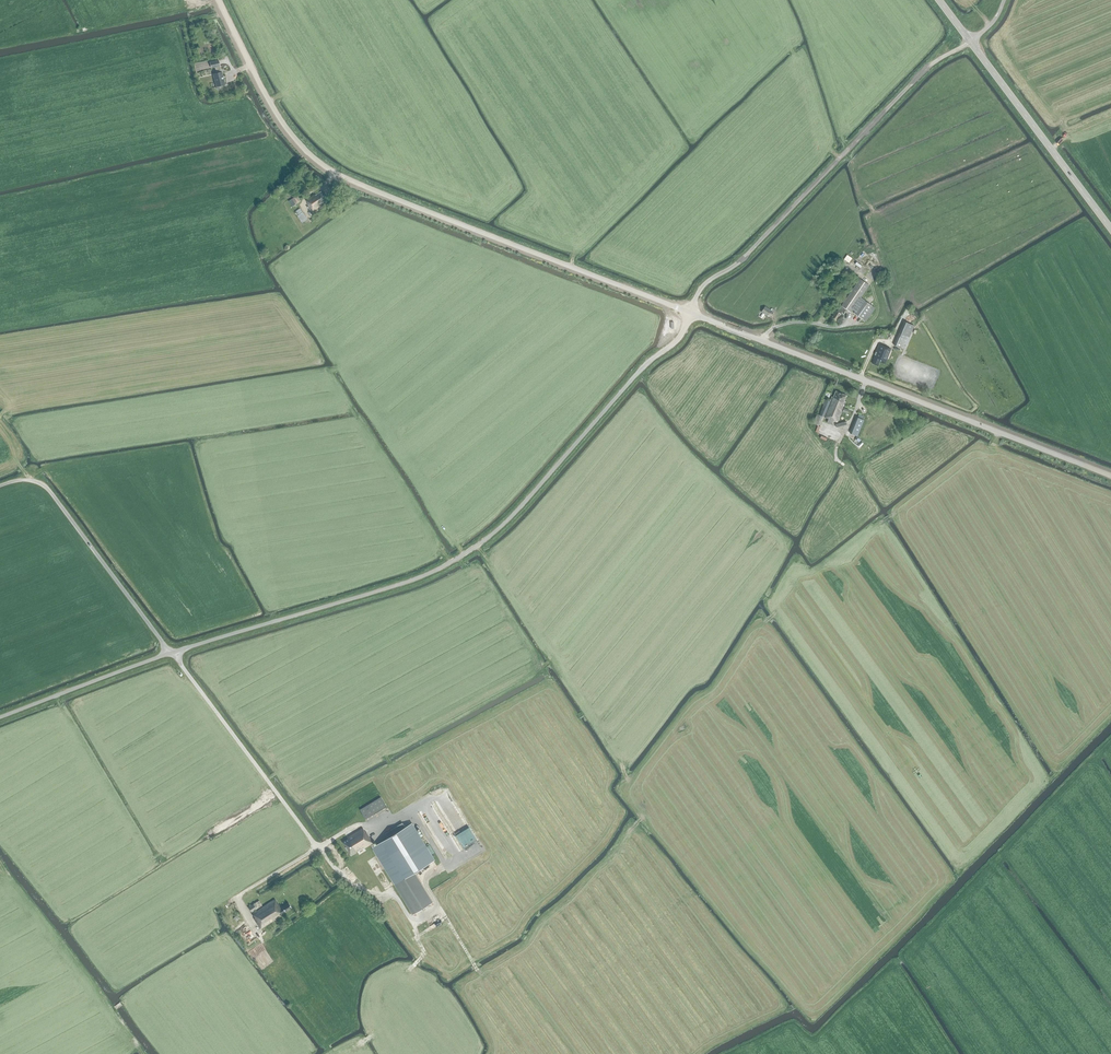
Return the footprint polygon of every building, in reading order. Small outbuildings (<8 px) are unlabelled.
[(221,72),(219,66),(220,66),(218,60),(210,62),(211,68),(215,67),(216,73),(213,74),(217,89),(221,88),(220,86),(225,84),(222,72),(221,72)] [(328,200),(322,191),(315,196),(315,195),(306,200),(308,204),(312,212),(322,206),(322,204),(328,200)] [(296,204),(301,201),(298,195),(292,199),(296,204)] [(303,222),(308,218),(301,207),(295,211),(303,222)] [(844,258),(850,261),(853,256),(848,253),(844,258)] [(855,306),(869,285),(860,279),(841,306),(841,305),(837,311),(836,310),(831,318),(836,321),(841,314),(845,308),(851,312),(852,310),(855,311),(853,313),(866,322),(875,308),(863,299),(857,308),(855,306)] [(767,316),(771,310),(765,306),(761,312),(767,316)] [(903,349),(914,325),(904,321),(893,345),(903,349)] [(888,357),(891,349),(879,344),(876,352),(876,353),(876,355),(875,354),(873,359),(874,359),(872,364),(878,366),(880,362),(886,364),(888,357)] [(844,402),(846,396),(836,391),(833,397),(832,397),(830,402),(826,400),(820,415),(828,418),(827,422),(831,424),(833,420),(838,422),(845,402),(844,402)] [(822,416),(817,414),(813,423),(818,426),(822,416)] [(862,419),(863,416),(859,414),(857,417),(856,417),(850,433),(858,436),(864,420),(862,419)] [(367,821),(388,809),(381,797),(360,810),(367,821)] [(432,804),(458,852),(464,848),(438,800),(432,804)] [(479,839),(467,821),(464,823),(476,841),(479,839)] [(388,838),(405,827),(402,823),(385,833),(388,838)] [(388,838),(374,846),(372,843),(373,842),(372,840),(371,840),(366,832),(365,833),(362,828),(348,837),(348,839),(343,842),(351,856),(370,845),(413,915),(432,903),(413,873),(420,869),(421,871),(424,870),(422,867),(433,860),(411,824),(405,827),(388,838)] [(255,911),(252,913),(255,918),(254,918),(261,928),(280,916),(280,915),(291,908),(288,902),(280,907),(275,899),(257,910),(255,911)] [(262,905),(259,900),(248,907),(251,912),(254,910),(256,909),(262,905)]
